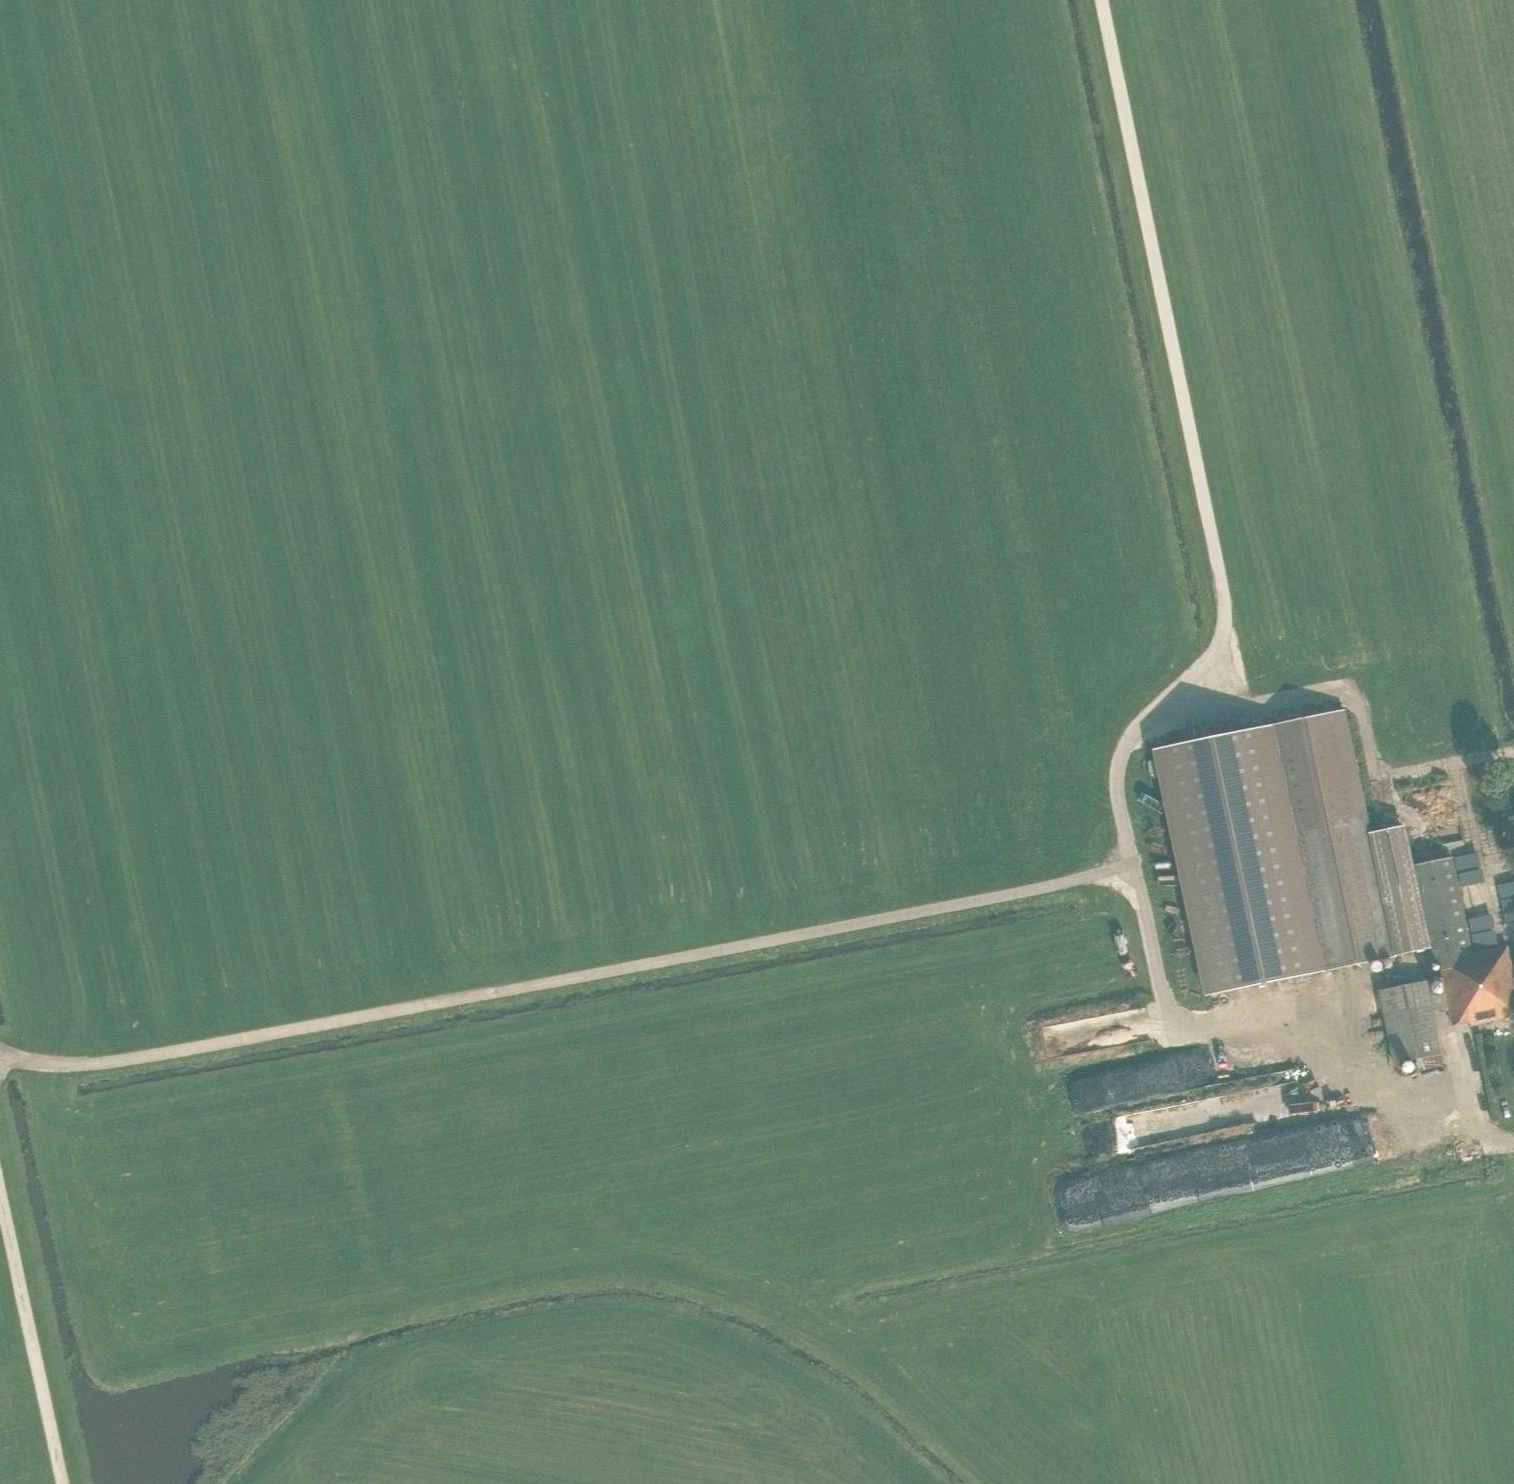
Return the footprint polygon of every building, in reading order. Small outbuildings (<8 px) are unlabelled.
[(1210,995),(1427,949),(1430,964),(1439,962),(1443,978),(1400,987),(1380,991),(1384,1014),(1394,1063),(1416,1059),(1418,1071),(1444,1065),(1442,1054),(1442,1053),(1432,1003),(1448,1000),(1453,1025),(1469,1021),(1470,1025),(1513,1015),(1513,983),(1510,964),(1513,963),(1513,956),(1509,958),(1506,947),(1471,954),(1451,858),(1410,867),(1401,827),(1370,833),(1344,711),(1159,750),(1210,995)] [(1513,924),(1513,879),(1498,883),(1508,926),(1513,924)]
